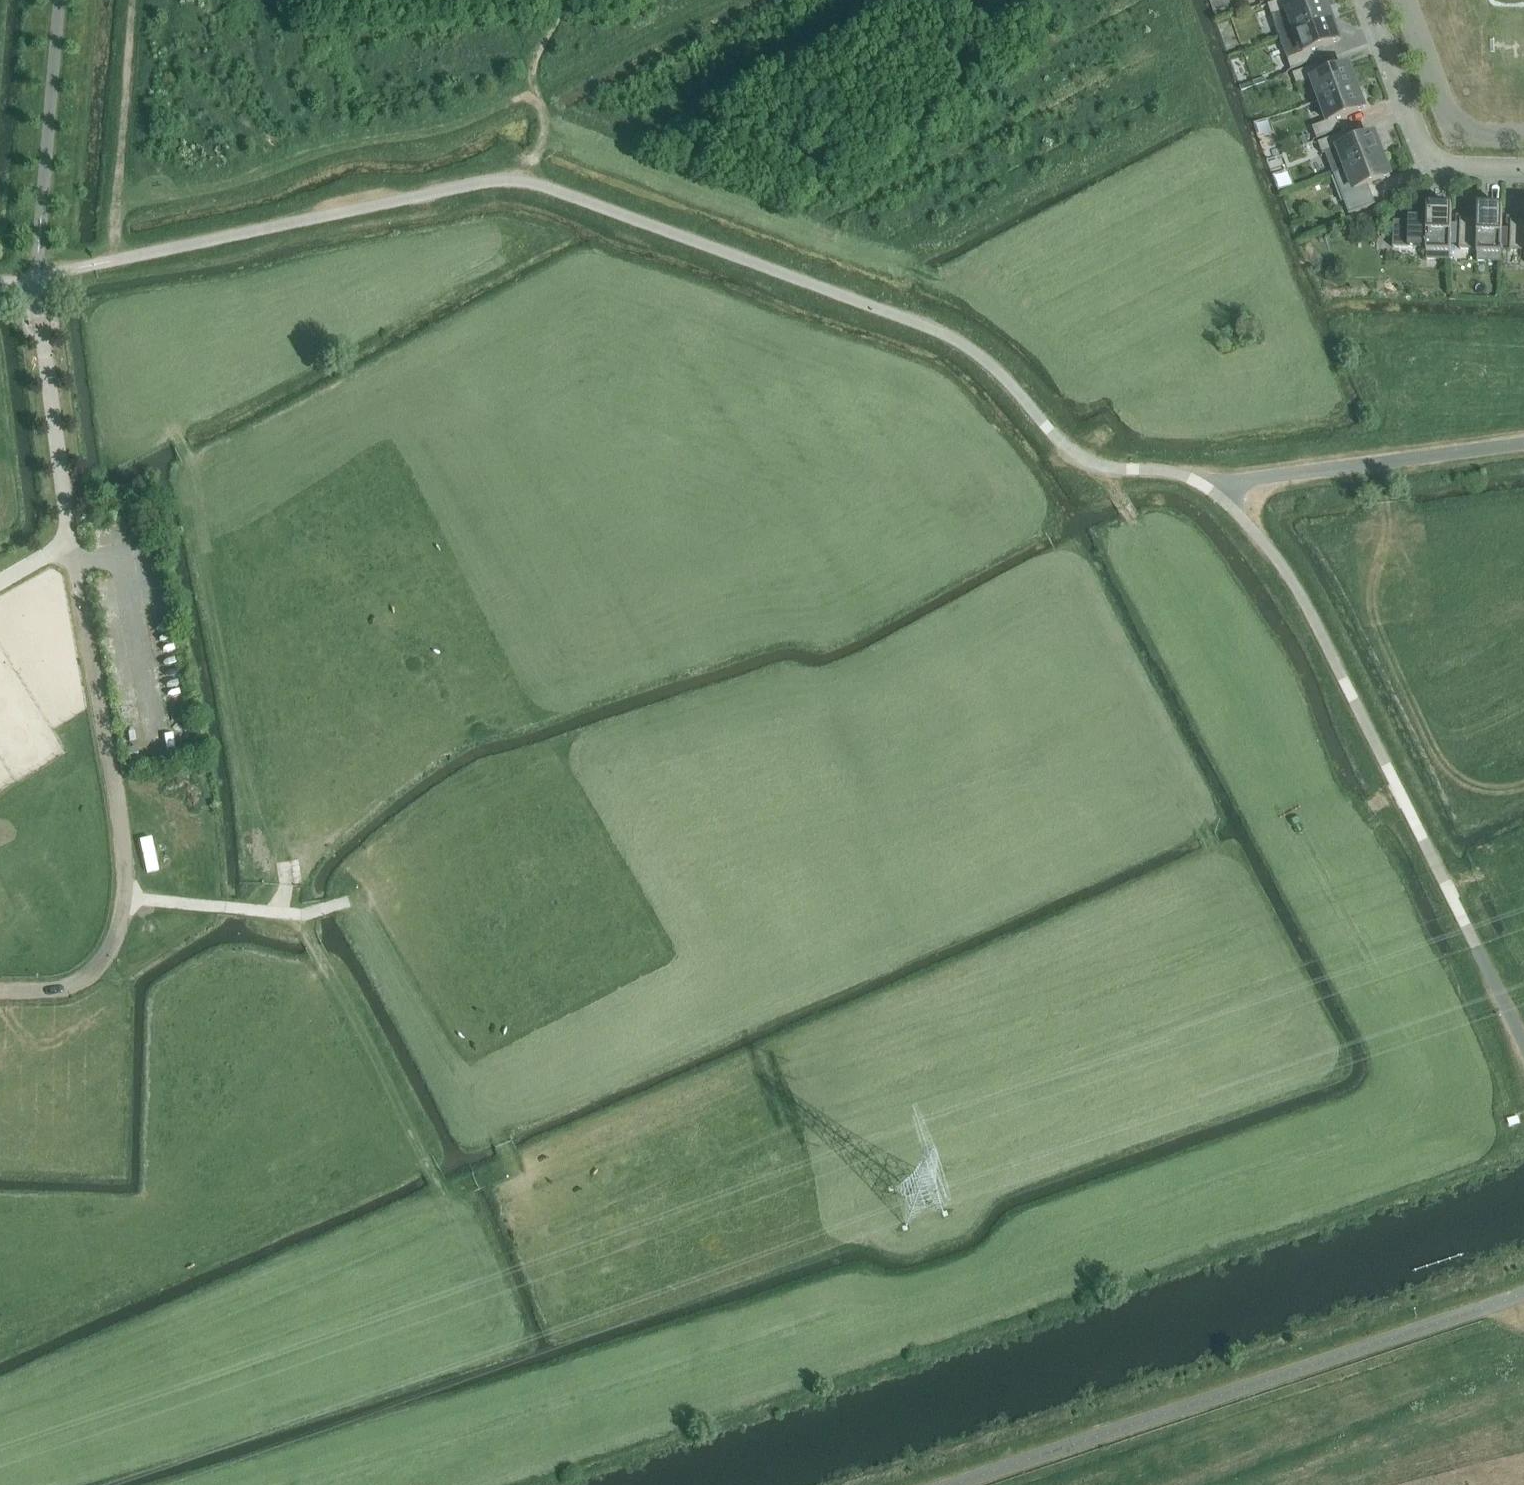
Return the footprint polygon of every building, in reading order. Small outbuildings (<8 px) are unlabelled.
[(1331,19),(1324,0),(1318,0),(1296,8),(1294,0),(1283,0),(1268,5),(1279,38),(1331,19)] [(1339,41),(1331,19),(1279,38),(1291,70),(1316,62),(1312,51),(1339,41)] [(1313,80),(1321,101),(1356,88),(1348,67),(1321,76),(1317,65),(1293,74),(1297,86),(1313,80)] [(1356,88),(1321,101),(1328,122),(1312,128),(1317,139),(1341,130),(1337,119),(1364,109),(1356,88)] [(1342,134),(1318,143),(1322,155),(1325,153),(1333,174),(1346,169),(1381,156),(1373,135),(1347,145),(1342,134)] [(1390,177),(1381,156),(1346,169),(1333,174),(1349,215),(1375,204),(1368,185),(1390,177)] [(1392,222),(1391,247),(1408,248),(1426,248),(1426,252),(1426,260),(1450,261),(1450,253),(1451,206),(1427,205),(1427,219),(1409,218),(1409,222),(1392,222)] [(1501,254),(1502,207),(1478,207),(1477,220),(1460,220),(1459,249),(1477,250),(1476,254),(1477,254),(1477,262),(1500,262),(1500,254),(1501,254)] [(1510,221),(1509,251),(1523,251),(1523,222),(1510,221)]
